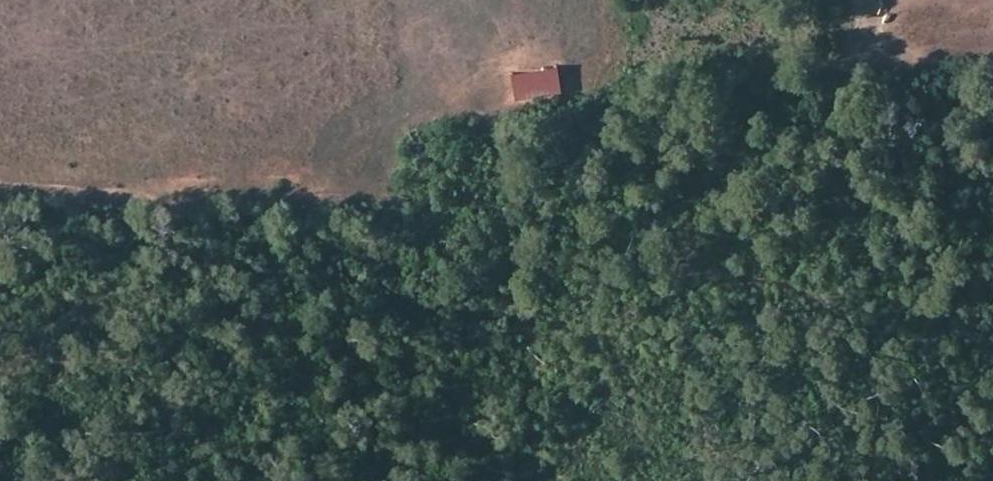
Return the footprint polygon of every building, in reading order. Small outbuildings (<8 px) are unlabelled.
[(515,100),(561,88),(554,61),(508,73),(515,100)]
